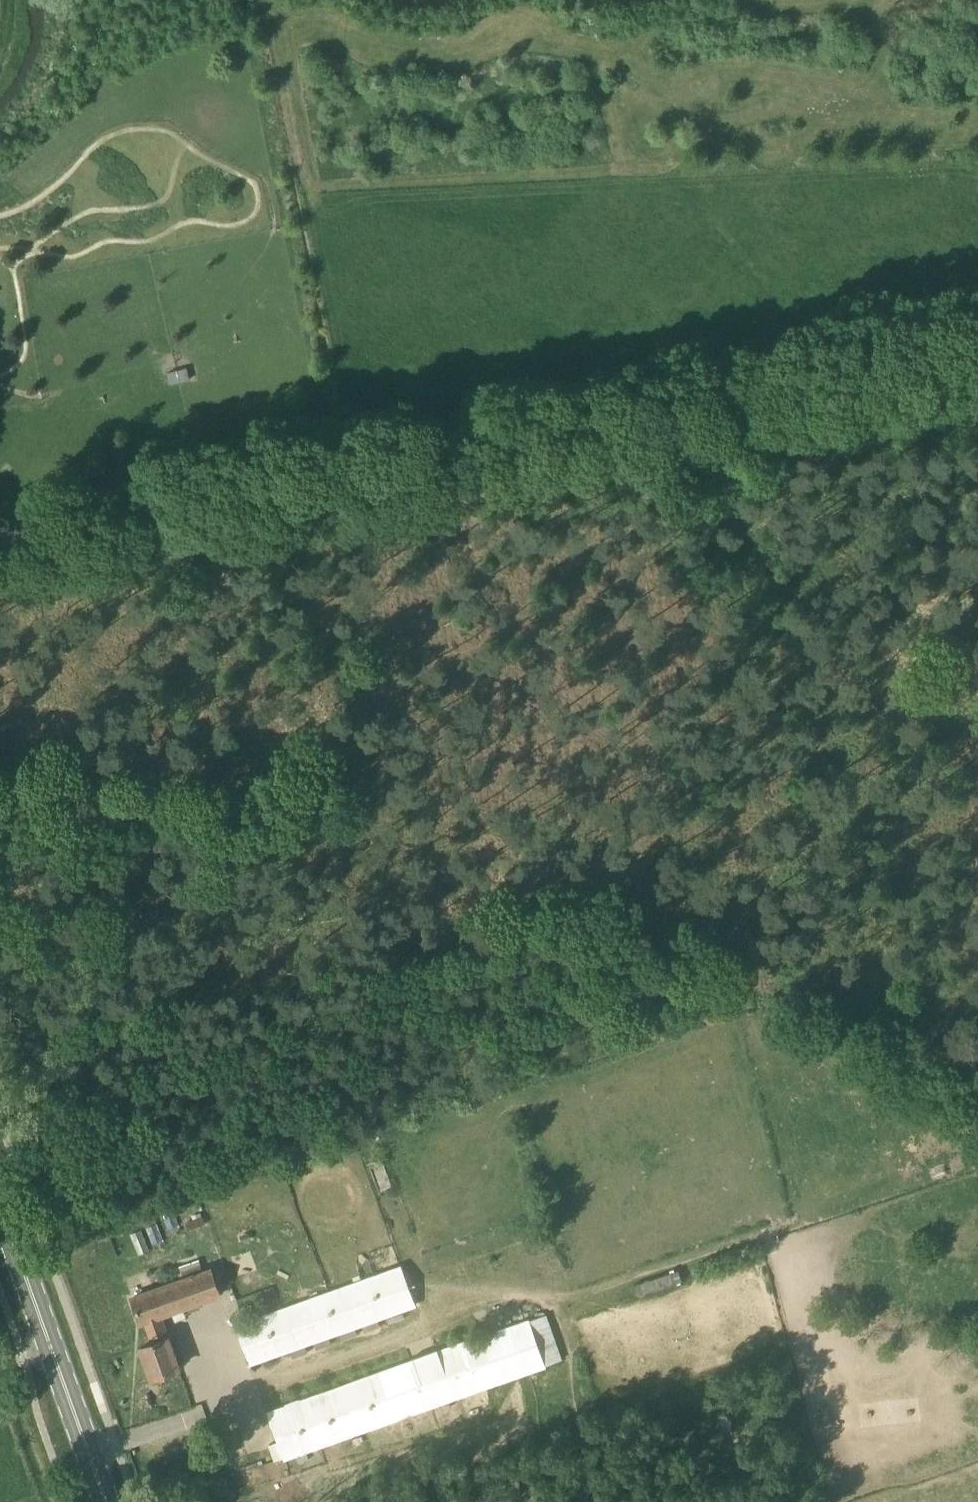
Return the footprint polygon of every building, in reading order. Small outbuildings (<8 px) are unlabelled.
[(250,1365),(416,1306),(401,1266),(236,1324),(250,1365)] [(168,1333),(163,1318),(222,1297),(213,1271),(133,1297),(142,1322),(146,1321),(153,1343),(141,1347),(147,1362),(145,1363),(148,1373),(150,1372),(152,1377),(183,1366),(171,1332),(168,1333)] [(672,1273),(642,1283),(645,1295),(676,1285),(672,1273)] [(562,1359),(547,1314),(530,1320),(529,1318),(267,1411),(284,1459),(547,1367),(546,1364),(562,1359)]
